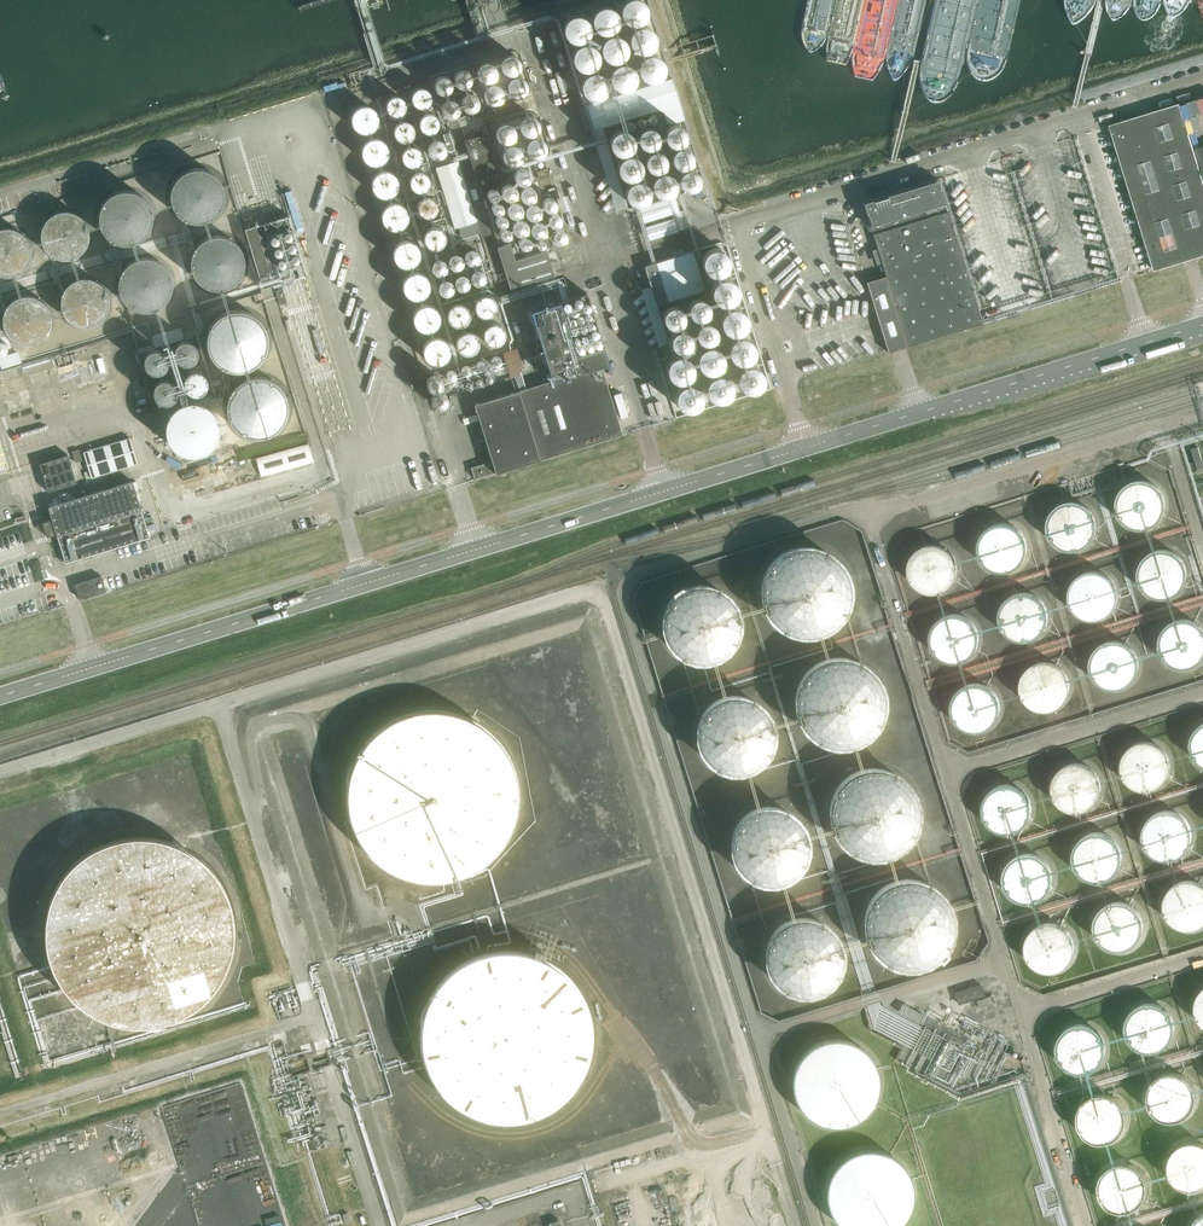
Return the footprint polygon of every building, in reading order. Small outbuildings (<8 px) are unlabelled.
[(672,80),(637,91),(645,115),(660,111),(663,112),(666,122),(672,125),(684,121),(672,80)] [(429,97),(429,96),(428,93),(427,90),(424,88),(420,86),(417,87),(413,88),(410,92),(409,96),(410,99),(412,103),(414,105),(418,106),(422,106),(425,105),(426,103),(428,100),(429,97)] [(404,103),(403,98),(402,96),(400,94),(398,93),(394,93),(390,94),(387,96),(385,98),(385,100),(384,103),(385,107),(387,110),(391,112),(395,113),(398,112),(401,110),(403,107),(404,103)] [(377,115),(377,114),(376,110),(375,108),(374,106),(370,104),(368,103),(366,102),(362,103),(360,104),(357,106),(356,108),(355,110),(354,114),(354,117),(355,119),(357,123),(360,125),(362,126),(365,126),(369,126),(371,125),(373,123),(375,122),(376,119),(377,115)] [(1155,271),(1202,256),(1202,180),(1180,104),(1110,125),(1111,128),(1053,146),(1076,219),(1133,201),(1155,271)] [(437,121),(436,117),(434,114),(431,112),(426,111),(422,112),(419,114),(418,117),(417,121),(417,124),(419,128),(422,130),(426,131),(428,131),(431,130),(434,128),(436,125),(437,121)] [(412,131),(412,130),(412,126),(410,124),(407,122),(403,121),(399,121),(396,123),(393,126),(393,130),(393,134),(395,137),(398,139),(400,140),(402,140),(406,140),(409,138),(411,135),(412,131)] [(542,247),(568,240),(556,196),(551,196),(538,199),(527,162),(545,157),(545,152),(541,134),(515,131),(513,125),(499,130),(498,134),(503,153),(503,151),(508,166),(507,170),(512,171),(515,181),(489,188),(489,193),(492,205),(492,206),(501,240),(513,237),(514,237),(512,245),(514,251),(515,244),(542,247)] [(479,129),(481,136),(488,134),(486,126),(479,129)] [(488,134),(481,136),(464,141),(479,188),(503,181),(488,134)] [(389,149),(389,148),(388,146),(388,143),(385,140),(381,138),(377,137),(375,137),(373,137),(369,140),(366,143),(365,146),(365,148),(366,153),(368,156),(372,159),(376,160),(380,160),(383,159),(385,157),(388,153),(389,149)] [(445,148),(445,144),(443,141),(440,139),(436,138),(432,139),(429,141),(427,142),(426,144),(425,148),(426,151),(428,155),(430,157),(434,158),(438,158),(442,155),(445,152),(445,148)] [(420,156),(419,153),(419,151),(417,149),(413,146),(409,146),(406,146),(403,149),(401,151),(400,153),(400,156),(401,160),(403,163),(405,165),(409,166),(413,165),(416,163),(419,160),(420,156)] [(1194,149),(1202,177),(1202,146),(1194,149)] [(458,161),(435,168),(454,229),(477,222),(458,161)] [(397,180),(396,175),(394,172),(391,170),(389,169),(387,168),(385,168),(382,169),(378,171),(375,174),(374,177),(374,179),(374,184),(376,187),(380,190),(382,191),(385,192),(387,192),(389,191),(393,189),(395,187),(396,185),(397,180)] [(163,206),(168,214),(177,220),(187,222),(198,220),(206,214),(212,205),(214,195),(212,185),(206,176),(198,171),(187,169),(177,171),(168,176),(162,185),(160,195),(163,206)] [(543,171),(536,173),(538,180),(549,177),(549,176),(547,169),(543,171)] [(426,180),(426,176),(423,173),(420,171),(416,170),(412,171),(409,173),(407,177),(407,180),(407,184),(409,187),(412,189),(416,190),(420,189),(423,187),(426,184),(426,180)] [(1063,299),(1042,229),(980,247),(972,221),(995,213),(990,199),(992,199),(991,196),(990,196),(985,181),(955,190),(955,192),(943,196),(938,179),(863,202),(871,227),(872,227),(874,234),(873,234),(887,276),(866,283),(888,353),(1063,299)] [(87,230),(93,239),(101,244),(112,246),(122,244),(131,239),(136,230),(138,220),(136,209),(130,201),(122,195),(111,193),(101,195),(92,201),(87,209),(85,220),(87,230)] [(434,210),(434,209),(433,206),(432,203),(429,201),(425,199),(421,200),(418,202),(416,203),(415,205),(414,209),(415,213),(417,216),(420,218),(423,219),(426,219),(428,219),(431,217),(433,213),(434,210)] [(408,214),(408,213),(408,210),(407,209),(405,205),(401,203),(397,202),(394,202),(392,202),(389,204),(386,208),(385,210),(384,212),(384,215),(385,218),(387,221),(391,224),(395,225),(397,225),(400,224),(404,222),(406,220),(407,218),(408,214)] [(52,261),(61,261),(70,258),(77,251),(81,243),(81,233),(78,224),(72,217),(63,214),(53,213),(45,216),(38,223),(34,231),(33,241),(36,250),(43,257),(52,261)] [(289,216),(255,227),(245,230),(263,289),(307,276),(289,216)] [(441,238),(440,234),(438,230),(434,228),(430,228),(426,229),(424,231),(422,234),(421,238),(422,242),(424,245),(428,247),(432,248),(436,247),(439,244),(441,241),(441,238)] [(5,273),(12,266),(16,258),(16,248),(13,239),(7,233),(0,229),(0,275),(5,273)] [(184,274),(190,283),(199,288),(209,290),(219,288),(228,282),(234,274),(236,263),(234,253),(228,244),(219,239),(209,237),(198,239),(190,245),(184,253),(182,264),(184,274)] [(418,250),(418,249),(418,245),(416,241),(412,239),(408,237),(406,237),(403,238),(399,240),(396,244),(395,248),(395,253),(397,256),(399,258),(402,260),(406,261),(408,261),(411,260),(414,258),(417,255),(418,252),(418,250)] [(478,254),(477,251),(476,249),(474,247),(471,246),(468,247),(466,248),(464,251),(463,254),(464,256),(465,258),(467,260),(470,261),(473,260),(475,259),(477,256),(478,254)] [(460,258),(460,256),(458,253),(456,252),(454,251),(451,251),(449,253),(447,255),(446,258),(447,260),(448,263),(450,264),(453,265),(456,265),(458,263),(460,261),(460,258)] [(444,263),(444,260),(442,258),(441,256),(438,255),(435,256),(432,258),(431,259),(430,262),(430,265),(432,268),(434,269),(437,270),(440,269),(442,268),(443,266),(444,263)] [(108,301),(114,309),(123,315),(133,317),(144,315),(152,309),(158,300),(160,290),(158,280),(152,271),(143,265),(133,263),(123,265),(114,271),(108,280),(106,290),(108,301)] [(485,273),(485,272),(485,269),(483,267),(480,266),(477,265),(475,266),(473,268),(471,270),(471,273),(471,275),(473,277),(475,279),(478,280),(480,279),(483,278),(485,275),(485,273)] [(429,280),(429,277),(428,275),(427,273),(425,271),(421,269),(419,268),(417,268),(413,269),(410,271),(408,272),(407,274),(406,276),(405,280),(406,283),(407,285),(408,288),(410,289),(413,291),(418,292),(422,291),(425,288),(428,285),(429,280)] [(468,279),(468,278),(468,276),(466,273),(464,272),(461,271),(459,272),(456,273),(454,276),(454,278),(454,280),(455,283),(458,285),(460,285),(464,285),(466,283),(467,281),(468,279)] [(450,284),(450,283),(449,280),(448,278),(445,277),(443,276),(440,277),(438,278),(436,281),(436,283),(436,286),(438,288),(439,289),(442,290),(445,290),(448,288),(449,286),(450,284)] [(75,331),(85,331),(93,328),(100,321),(104,313),(105,303),(102,294),(95,287),(86,283),(77,283),(68,286),(61,293),(57,301),(57,311),(60,320),(66,327),(75,331)] [(622,435),(610,396),(601,366),(609,364),(604,350),(587,294),(531,311),(552,381),(474,405),(492,461),(471,468),(474,479),(495,473),(495,474),(622,435)] [(495,307),(495,306),(494,304),(494,301),(491,298),(488,296),(485,295),(483,294),(479,295),(477,296),(475,297),(472,301),(471,303),(471,306),(472,310),(474,314),(477,316),(482,318),(484,318),(486,317),(489,317),(491,315),(494,311),(495,307)] [(27,348),(36,344),(43,338),(47,329),(47,320),(44,311),(38,304),(29,300),(19,300),(10,303),(4,309),(0,317),(0,330),(2,336),(9,343),(18,347),(27,348)] [(466,313),(466,309),(463,305),(459,302),(455,301),(453,301),(451,302),(447,304),(444,308),(443,310),(443,313),(443,317),(445,320),(449,323),(451,324),(454,325),(456,325),(459,324),(462,322),(465,319),(466,316),(466,313)] [(440,319),(440,318),(440,314),(437,311),(433,308),(430,307),(427,307),(425,307),(421,309),(419,311),(418,313),(417,318),(417,322),(419,325),(420,326),(421,328),(424,329),(428,330),(430,330),(433,330),(436,327),(439,324),(440,321),(440,319)] [(199,335),(198,347),(201,358),(209,367),(220,373),(232,374),(243,371),(252,363),(258,353),(259,341),(256,329),(248,320),(238,314),(226,313),(214,316),(205,324),(199,335)] [(504,330),(503,326),(500,322),(497,319),(493,318),(491,318),(488,319),(486,320),(484,321),(482,323),(481,326),(480,330),(480,333),(481,335),(484,338),(486,341),(489,341),(491,342),(495,341),(497,341),(500,339),(502,335),(503,333),(504,330)] [(475,339),(474,336),(474,334),(471,330),(468,328),(464,327),(461,327),(459,328),(455,330),(453,332),(452,333),(452,336),(451,339),(452,343),(454,347),(458,349),(462,350),(464,350),(467,350),(471,348),(473,345),(474,343),(475,339)] [(146,366),(162,377),(155,387),(156,395),(164,401),(172,400),(175,395),(175,394),(183,382),(180,380),(179,369),(182,365),(181,360),(187,359),(185,346),(182,344),(181,339),(176,335),(175,331),(154,334),(156,348),(148,349),(144,355),(146,366)] [(447,347),(447,346),(447,344),(446,342),(444,338),(441,336),(439,335),(436,335),(432,335),(430,336),(428,338),(425,341),(424,343),(424,346),(424,351),(427,354),(428,356),(431,357),(435,358),(439,358),(443,356),(446,352),(447,350),(447,347)] [(3,369),(22,362),(19,351),(9,354),(4,341),(0,342),(0,360),(3,369)] [(518,347),(503,351),(511,378),(518,376),(524,367),(518,347)] [(104,353),(28,376),(37,401),(112,378),(104,353)] [(676,418),(694,413),(680,366),(661,371),(676,418)] [(190,374),(192,391),(206,389),(203,372),(190,374)] [(22,378),(1,383),(10,412),(30,406),(22,378)] [(217,400),(216,412),(219,423),(227,433),(237,438),(249,440),(261,436),(270,429),(276,418),(277,406),(274,395),(266,385),(255,380),(244,378),(232,382),(223,389),(217,400)] [(449,402),(442,391),(432,396),(439,408),(449,402)] [(130,437),(83,452),(91,479),(138,464),(130,437)] [(314,463),(309,444),(256,459),(261,477),(314,463)] [(1192,447),(1198,467),(1202,466),(1202,458),(1199,445),(1192,447)] [(178,501),(231,488),(227,470),(173,483),(178,501)] [(1170,504),(1171,499),(1170,494),(1169,490),(1166,486),(1163,482),(1160,479),(1156,476),(1151,474),(1146,474),(1141,474),(1137,475),(1132,477),(1128,480),(1125,483),(1122,488),(1120,492),(1119,497),(1119,502),(1120,506),(1122,511),(1125,515),(1128,519),(1132,521),(1136,523),(1141,525),(1146,525),(1151,524),(1156,523),(1160,520),(1163,517),(1166,513),(1169,509),(1170,504)] [(57,533),(66,563),(150,537),(133,481),(49,507),(52,519),(43,522),(47,537),(57,533)] [(1101,525),(1102,521),(1101,516),(1100,511),(1098,507),(1095,503),(1091,500),(1087,497),(1082,496),(1077,495),(1072,495),(1068,496),(1063,498),(1059,501),(1056,505),(1053,509),(1051,513),(1051,518),(1051,523),(1051,528),(1053,532),(1056,536),(1059,540),(1063,543),(1068,545),(1072,546),(1077,546),(1082,545),(1087,544),(1091,541),(1095,538),(1098,534),(1100,530),(1101,525)] [(332,510),(318,513),(321,525),(335,522),(332,510)] [(1030,547),(1031,542),(1030,537),(1029,533),(1027,528),(1024,525),(1020,522),(1016,519),(1011,518),(1006,517),(1002,517),(997,518),(992,520),(988,523),(985,527),(982,531),(981,535),(980,540),(980,545),(981,550),(983,554),(985,558),(988,562),(992,564),(997,566),(1002,568),(1006,568),(1011,567),(1016,566),(1020,563),(1024,560),(1027,556),(1029,552),(1030,547)] [(960,569),(961,565),(960,560),(959,555),(957,551),(954,547),(950,544),(946,541),(941,540),(936,539),(931,539),(927,540),(922,542),(918,545),(915,549),(912,553),(910,557),(910,562),(909,567),(910,572),(912,576),(915,580),(918,584),(922,587),(927,589),(931,590),(936,590),(941,589),(946,588),(950,585),(954,582),(957,578),(959,574),(960,569)] [(1191,575),(1192,571),(1191,566),(1190,561),(1188,557),(1185,553),(1181,550),(1177,547),(1172,546),(1167,545),(1163,545),(1158,546),(1153,548),(1149,551),(1146,555),(1143,559),(1142,563),(1141,568),(1141,573),(1142,578),(1143,582),(1146,586),(1149,590),(1153,593),(1158,595),(1162,596),(1167,596),(1172,595),(1177,594),(1181,591),(1185,588),(1188,584),(1190,580),(1191,575)] [(849,598),(849,590),(849,583),(847,576),(844,570),(840,564),(835,558),(830,554),(823,550),(817,547),(810,546),(802,546),(795,547),(788,549),(782,552),(776,556),(771,561),(766,567),(763,573),(761,580),(759,587),(759,594),(761,601),(763,608),(766,614),(771,620),(776,625),(782,629),(788,632),(795,634),(802,635),(810,635),(817,633),(823,631),(830,627),(835,623),(840,617),(844,611),(847,605),(849,598)] [(1121,596),(1121,591),(1121,587),(1120,582),(1117,578),(1114,574),(1111,571),(1107,568),(1102,566),(1097,566),(1092,566),(1088,567),(1083,569),(1079,572),(1076,575),(1073,580),(1071,584),(1070,589),(1070,594),(1071,598),(1073,603),(1076,607),(1079,611),(1083,613),(1087,615),(1092,617),(1097,617),(1102,616),(1106,615),(1111,612),(1114,609),(1117,605),(1120,601),(1121,596)] [(75,585),(78,594),(79,599),(106,591),(101,577),(75,585)] [(738,622),(737,616),(735,610),(733,604),(729,599),(725,594),(720,591),(714,588),(708,586),(702,585),(696,585),(690,586),(684,588),(678,591),(673,595),(669,599),(666,605),(663,611),(662,617),(661,623),(662,629),(664,635),(666,641),(670,646),(674,651),(679,655),(685,658),(690,660),(697,660),(703,660),(709,659),(715,657),(721,654),(726,650),(730,646),(733,640),(736,635),(737,628),(738,622)] [(1050,617),(1051,612),(1050,607),(1049,603),(1047,598),(1044,594),(1040,591),(1036,589),(1031,587),(1026,587),(1022,587),(1017,588),(1012,590),(1008,593),(1005,596),(1002,600),(1001,605),(1000,610),(1000,615),(1001,619),(1002,624),(1005,628),(1008,631),(1012,634),(1017,636),(1021,637),(1026,638),(1031,637),(1036,635),(1040,633),(1044,630),(1047,626),(1049,622),(1050,617)] [(982,639),(982,634),(982,629),(980,624),(978,620),(975,616),(972,613),(967,611),(963,609),(958,608),(953,609),(948,610),(944,612),(940,615),(937,618),(934,622),(932,627),(931,631),(931,636),(932,641),(934,646),(937,650),(940,653),(944,656),(948,658),(953,659),(958,659),(963,659),(967,657),(972,655),(975,652),(978,648),(981,643),(982,639)] [(1202,619),(1198,617),(1193,615),(1189,614),(1184,615),(1179,616),(1175,618),(1171,621),(1167,624),(1165,628),(1163,633),(1162,638),(1162,642),(1163,647),(1165,652),(1167,656),(1171,659),(1175,662),(1179,664),(1184,665),(1189,665),(1193,665),(1198,663),(1202,661),(1202,660),(1202,620),(1202,619)] [(1142,666),(1142,661),(1142,656),(1140,652),(1138,647),(1135,644),(1132,640),(1127,638),(1123,636),(1118,636),(1113,636),(1108,637),(1104,639),(1100,642),(1097,645),(1094,650),(1092,654),(1091,659),(1091,664),(1092,668),(1094,673),(1097,677),(1100,681),(1104,683),(1108,685),(1113,687),(1118,687),(1123,686),(1127,684),(1132,682),(1135,679),(1138,675),(1140,671),(1142,666)] [(884,708),(884,702),(884,695),(882,688),(880,682),(876,676),(872,671),(867,666),(862,662),(855,659),(849,657),(842,656),(835,656),(829,657),(822,659),(816,662),(810,666),(805,671),(801,676),(798,682),(795,688),(794,695),(793,702),(794,708),(795,715),(798,721),(801,727),(805,732),(810,737),(816,741),(822,744),(829,746),(835,747),(842,747),(849,746),(855,744),(862,741),(867,737),(872,733),(876,727),(880,721),(882,715),(884,708)] [(1072,688),(1072,683),(1072,679),(1071,674),(1068,670),(1065,666),(1062,663),(1058,660),(1053,659),(1048,658),(1043,658),(1039,659),(1034,661),(1030,664),(1027,668),(1024,672),(1022,676),(1021,681),(1021,686),(1022,691),(1024,695),(1027,699),(1030,703),(1034,705),(1038,708),(1043,709),(1048,709),(1053,708),(1058,707),(1062,704),(1065,701),(1068,697),(1071,693),(1072,688)] [(1003,709),(1004,704),(1003,699),(1002,695),(1000,690),(997,687),(993,683),(989,681),(984,679),(979,679),(974,679),(970,680),(965,682),(961,685),(958,688),(955,692),(953,697),(952,702),(953,707),(953,711),(955,716),(958,720),(961,723),(965,726),(970,728),(974,729),(979,730),(984,729),(989,727),(993,725),(997,722),(1000,718),(1002,714),(1003,709)] [(700,753),(706,760),(713,766),(722,770),(731,772),(741,771),(750,768),(758,763),(764,757),(769,749),(772,740),(773,731),(771,721),(767,713),(761,705),(754,700),(745,696),(736,694),(727,694),(718,697),(710,702),(703,709),(698,717),(695,726),(695,735),(696,744),(700,753)] [(519,798),(519,790),(519,782),(517,774),(515,766),(513,758),(509,751),(505,743),(500,737),(495,731),(489,725),(482,720),(475,716),(468,712),(460,709),(452,707),(444,706),(436,705),(427,705),(419,706),(411,708),(403,711),(396,714),(389,718),(382,723),(376,728),(370,734),(365,740),(360,747),(356,754),(353,762),(351,770),(349,778),(349,786),(349,794),(349,802),(351,811),(353,818),(356,826),(360,833),(365,840),(370,847),(376,852),(382,858),(389,862),(396,866),(404,870),(411,872),(419,874),(428,875),(436,875),(444,875),(452,873),(460,871),(468,868),(475,864),(482,860),(489,855),(495,849),(500,843),(505,837),(509,830),(513,822),(515,814),(517,806),(519,798)] [(1202,723),(1198,726),(1195,730),(1192,734),(1191,738),(1190,743),(1190,748),(1191,753),(1192,757),(1195,761),(1198,765),(1202,768),(1202,723)] [(1172,772),(1172,767),(1172,762),(1171,758),(1168,753),(1165,750),(1162,746),(1157,744),(1153,742),(1148,742),(1143,742),(1138,743),(1134,745),(1130,748),(1127,751),(1124,756),(1122,760),(1121,765),(1121,770),(1122,774),(1124,779),(1127,783),(1130,787),(1134,789),(1138,791),(1143,793),(1148,793),(1153,792),(1157,791),(1162,788),(1165,785),(1168,781),(1171,777),(1172,772)] [(1103,793),(1103,788),(1103,783),(1101,779),(1099,774),(1096,770),(1092,767),(1088,765),(1083,763),(1079,763),(1074,763),(1069,764),(1065,766),(1061,769),(1057,772),(1055,776),(1053,781),(1052,786),(1052,790),(1053,795),(1055,800),(1057,804),(1061,807),(1065,810),(1069,812),(1074,813),(1079,814),(1083,813),(1088,811),(1092,809),(1096,806),(1099,802),(1101,798),(1103,793)] [(918,819),(918,811),(917,804),(915,797),(911,791),(907,785),(902,779),(896,775),(889,772),(882,770),(875,769),(867,770),(860,771),(853,774),(847,778),(841,783),(837,788),(833,795),(830,802),(829,809),(829,816),(830,823),(832,830),(835,837),(840,843),(845,848),(851,852),(858,855),(865,857),(872,858),(879,858),(887,856),(893,854),(900,850),(905,845),(910,839),(914,833),(916,826),(918,819)] [(1032,814),(1033,809),(1032,805),(1031,800),(1029,796),(1026,792),(1022,789),(1018,786),(1013,784),(1008,784),(1003,784),(999,785),(994,787),(990,790),(987,794),(984,798),(983,802),(982,807),(982,812),(983,816),(984,821),(987,825),(990,829),(994,831),(999,833),(1003,835),(1008,835),(1013,834),(1018,833),(1022,830),(1026,827),(1029,823),(1031,819),(1032,814)] [(736,864),(741,871),(748,877),(756,881),(765,884),(774,884),(783,882),(791,877),(798,871),(803,864),(806,855),(807,846),(806,837),(803,829),(798,821),(791,815),(783,811),(774,809),(765,809),(756,811),(748,815),(741,821),(736,829),(733,837),(731,846),(733,855),(736,864)] [(1192,841),(1193,836),(1192,831),(1191,826),(1189,822),(1186,818),(1182,815),(1178,812),(1173,811),(1168,810),(1163,810),(1159,812),(1154,814),(1150,816),(1147,820),(1144,824),(1142,829),(1142,833),(1142,838),(1143,843),(1144,847),(1147,852),(1150,855),(1154,858),(1159,860),(1163,861),(1168,861),(1173,861),(1178,859),(1182,857),(1186,853),(1189,849),(1191,845),(1192,841)] [(1122,862),(1123,857),(1122,853),(1121,848),(1119,844),(1116,840),(1112,837),(1108,834),(1103,833),(1099,832),(1094,832),(1089,833),(1084,835),(1081,838),(1077,842),(1075,846),(1073,850),(1072,855),(1072,860),(1073,865),(1074,869),(1077,873),(1080,877),(1084,880),(1089,882),(1094,883),(1098,883),(1103,882),(1108,881),(1112,878),(1116,875),(1119,871),(1121,867),(1122,862)] [(235,937),(235,927),(235,918),(233,909),(231,900),(228,892),(224,884),(220,876),(214,868),(208,861),(201,855),(194,850),(186,845),(178,841),(170,838),(161,835),(152,834),(143,833),(134,833),(125,834),(116,836),(107,839),(99,843),(90,847),(83,852),(76,858),(70,865),(64,872),(59,879),(55,887),(51,896),(49,905),(47,914),(46,923),(46,932),(47,941),(48,950),(51,959),(55,967),(59,975),(64,983),(70,990),(76,996),(83,1002),(90,1007),(98,1012),(107,1016),(115,1018),(124,1020),(133,1021),(143,1022),(152,1021),(161,1020),(170,1017),(178,1014),(186,1010),(194,1005),(201,1000),(208,993),(214,986),(220,979),(224,971),(228,963),(231,954),(233,946),(235,937)] [(1053,883),(1054,878),(1053,873),(1052,868),(1049,864),(1046,860),(1043,857),(1039,855),(1034,853),(1029,852),(1024,853),(1020,854),(1015,856),(1011,859),(1008,862),(1005,866),(1003,871),(1002,875),(1002,880),(1003,885),(1005,890),(1008,894),(1011,897),(1015,900),(1020,902),(1024,903),(1029,903),(1034,903),(1039,901),(1043,899),(1046,895),(1049,892),(1052,887),(1053,883)] [(952,930),(953,923),(952,916),(951,909),(948,903),(944,897),(940,891),(934,887),(928,883),(922,880),(915,878),(907,878),(900,878),(893,880),(887,883),(881,887),(875,891),(871,897),(867,903),(864,909),(863,916),(862,923),(862,930),(864,937),(867,944),(871,950),(875,955),(881,960),(887,964),(893,966),(900,968),(907,969),(915,968),(921,966),(928,964),(934,960),(940,955),(944,950),(948,944),(951,937),(952,930)] [(1202,885),(1199,883),(1194,881),(1189,880),(1184,881),(1180,882),(1175,884),(1171,887),(1168,890),(1165,894),(1163,899),(1162,904),(1162,908),(1163,913),(1165,918),(1168,922),(1171,925),(1175,928),(1179,930),(1184,931),(1189,932),(1194,931),(1198,929),(1202,927),(1202,885)] [(1143,932),(1143,927),(1143,922),(1141,917),(1139,913),(1136,909),(1132,906),(1128,904),(1124,902),(1119,901),(1114,902),(1109,903),(1105,905),(1101,908),(1097,911),(1095,915),(1093,920),(1092,924),(1092,929),(1093,934),(1095,939),(1097,943),(1101,946),(1105,949),(1109,951),(1114,952),(1119,952),(1124,952),(1128,950),(1132,948),(1136,944),(1139,941),(1141,936),(1143,932)] [(767,975),(772,983),(779,990),(788,994),(797,997),(806,997),(815,995),(824,991),(831,985),(836,977),(840,968),(841,959),(840,950),(837,941),(832,933),(825,926),(817,922),(808,920),(798,919),(789,921),(781,926),(774,932),(768,939),(765,948),(763,957),(764,967),(767,975)] [(1074,953),(1075,948),(1074,943),(1073,939),(1071,934),(1068,930),(1064,927),(1060,925),(1055,923),(1050,923),(1046,923),(1041,924),(1036,926),(1032,929),(1029,932),(1026,936),(1025,941),(1024,946),(1024,951),(1025,955),(1026,960),(1029,964),(1032,967),(1036,970),(1041,972),(1046,973),(1050,974),(1055,973),(1060,971),(1064,969),(1068,966),(1071,962),(1073,958),(1074,953)] [(593,1040),(594,1032),(593,1023),(592,1015),(590,1007),(587,999),(584,992),(579,985),(574,978),(569,972),(562,966),(556,961),(549,957),(541,953),(533,950),(525,948),(517,947),(508,947),(500,947),(492,948),(484,950),(476,953),(468,957),(461,961),(454,966),(448,972),(442,978),(438,985),(433,992),(430,999),(427,1007),(425,1015),(424,1024),(423,1032),(424,1040),(425,1048),(427,1057),(430,1064),(433,1072),(438,1079),(443,1086),(448,1092),(454,1098),(461,1103),(468,1107),(476,1110),(484,1113),(492,1115),(500,1116),(508,1117),(517,1116),(525,1115),(533,1113),(541,1110),(549,1107),(556,1103),(563,1098),(569,1092),(574,1086),(579,1079),(584,1072),(587,1064),(590,1056),(592,1048),(593,1040)] [(954,992),(958,1005),(985,996),(982,984),(954,992)] [(1200,987),(1197,992),(1195,996),(1194,1001),(1194,1006),(1195,1010),(1197,1015),(1200,1019),(1202,1022),(1202,984),(1200,987)] [(1175,1028),(1175,1024),(1175,1019),(1173,1014),(1171,1010),(1168,1006),(1164,1003),(1160,1000),(1156,999),(1151,998),(1146,998),(1141,999),(1137,1001),(1133,1004),(1129,1008),(1127,1012),(1125,1016),(1124,1021),(1124,1026),(1125,1031),(1127,1035),(1129,1039),(1133,1043),(1137,1046),(1141,1048),(1146,1049),(1151,1049),(1156,1048),(1160,1047),(1164,1044),(1168,1041),(1171,1037),(1173,1033),(1175,1028)] [(1105,1050),(1106,1045),(1105,1041),(1104,1036),(1102,1032),(1099,1028),(1095,1025),(1091,1022),(1086,1021),(1081,1020),(1077,1020),(1072,1021),(1067,1023),(1063,1026),(1060,1030),(1057,1034),(1056,1038),(1055,1043),(1055,1048),(1056,1052),(1057,1057),(1060,1061),(1063,1065),(1067,1067),(1072,1069),(1077,1071),(1081,1071),(1086,1070),(1091,1069),(1095,1066),(1099,1063),(1102,1059),(1104,1055),(1105,1050)] [(880,1089),(881,1083),(880,1077),(879,1070),(877,1065),(874,1059),(870,1054),(866,1050),(861,1046),(856,1042),(850,1040),(844,1038),(838,1037),(832,1037),(826,1038),(820,1040),(814,1042),(809,1046),(804,1050),(800,1054),(796,1059),(793,1065),(791,1071),(790,1077),(790,1083),(790,1089),(791,1095),(793,1101),(796,1106),(800,1111),(804,1116),(809,1120),(814,1123),(820,1126),(826,1127),(832,1128),(838,1128),(844,1127),(850,1126),(856,1123),(861,1120),(866,1116),(870,1111),(874,1106),(877,1101),(879,1095),(880,1089)] [(1196,1100),(1197,1095),(1196,1090),(1195,1085),(1193,1081),(1190,1077),(1186,1074),(1182,1072),(1177,1070),(1173,1069),(1168,1070),(1163,1071),(1159,1073),(1155,1076),(1151,1079),(1149,1083),(1147,1088),(1146,1092),(1146,1097),(1147,1102),(1149,1107),(1151,1111),(1155,1114),(1159,1117),(1163,1119),(1168,1120),(1173,1120),(1177,1120),(1182,1118),(1186,1116),(1190,1112),(1193,1109),(1195,1104),(1196,1100)] [(1126,1121),(1126,1117),(1126,1112),(1124,1107),(1122,1103),(1119,1099),(1116,1096),(1111,1093),(1107,1092),(1102,1091),(1097,1091),(1092,1092),(1088,1094),(1084,1097),(1080,1101),(1078,1105),(1076,1109),(1075,1114),(1075,1119),(1076,1124),(1078,1128),(1080,1132),(1084,1136),(1088,1139),(1092,1141),(1097,1142),(1102,1142),(1107,1141),(1111,1140),(1115,1137),(1119,1134),(1122,1130),(1124,1126),(1126,1121)] [(1199,1139),(1194,1138),(1189,1139),(1185,1140),(1180,1142),(1176,1144),(1173,1148),(1170,1152),(1168,1157),(1168,1161),(1168,1166),(1168,1171),(1170,1175),(1173,1180),(1176,1183),(1180,1186),(1185,1188),(1189,1189),(1194,1189),(1199,1189),(1202,1187),(1202,1140),(1199,1139)] [(916,1192),(915,1185),(913,1178),(911,1172),(907,1165),(902,1160),(897,1155),(891,1152),(884,1149),(877,1147),(870,1147),(863,1147),(856,1149),(849,1152),(843,1155),(838,1160),(833,1165),(830,1172),(827,1178),(825,1185),(825,1192),(825,1199),(827,1206),(830,1213),(833,1219),(838,1224),(840,1225),(900,1225),(902,1224),(907,1219),(911,1213),(913,1206),(915,1199),(916,1192)] [(1147,1190),(1148,1186),(1147,1181),(1146,1176),(1144,1172),(1141,1168),(1137,1165),(1133,1162),(1128,1161),(1124,1160),(1119,1160),(1114,1161),(1110,1163),(1106,1166),(1102,1170),(1100,1174),(1098,1178),(1097,1183),(1097,1188),(1098,1193),(1100,1197),(1102,1201),(1105,1205),(1109,1208),(1114,1210),(1119,1211),(1123,1211),(1128,1210),(1133,1209),(1137,1206),(1141,1203),(1144,1199),(1146,1195),(1147,1190)] [(1201,1213),(1197,1216),(1194,1219),(1191,1223),(1190,1225),(1202,1225),(1202,1212),(1201,1213)] [(351,1222),(348,1213),(342,1214),(345,1224),(351,1222)]
